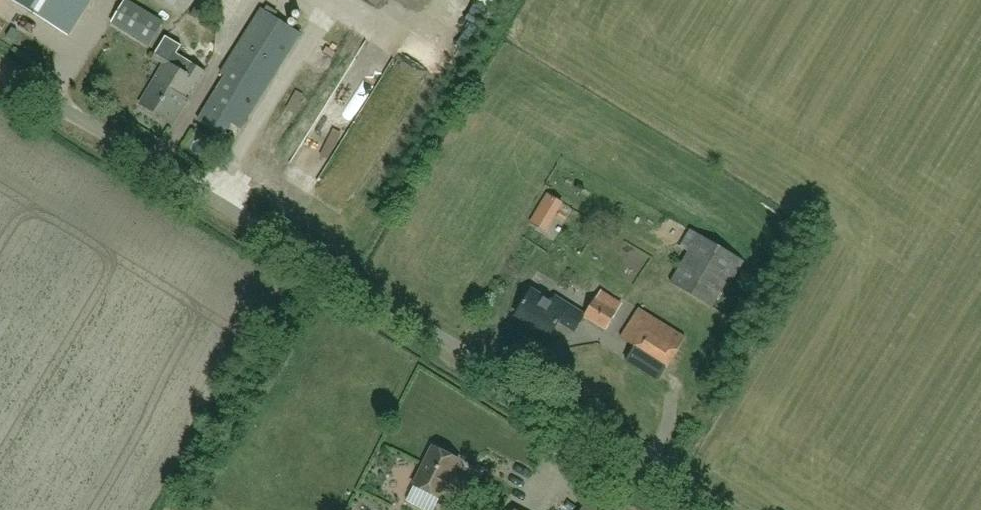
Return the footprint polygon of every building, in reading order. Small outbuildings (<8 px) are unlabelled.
[(70,35),(91,0),(14,0),(70,35)] [(150,45),(164,24),(126,0),(112,22),(150,45)] [(301,33),(262,9),(221,73),(226,76),(207,108),(241,129),(301,33)] [(165,64),(141,104),(174,125),(190,100),(187,98),(197,81),(200,83),(206,72),(177,54),(182,46),(166,36),(154,57),(165,64)] [(429,55),(423,73),(436,78),(442,60),(429,55)] [(292,176),(318,133),(307,126),(281,169),(292,176)] [(741,259),(691,229),(681,245),(689,249),(670,281),(713,306),(741,259)] [(555,296),(552,301),(532,289),(516,314),(550,335),(559,321),(575,330),(585,315),(607,329),(618,311),(596,297),(585,314),(555,296)] [(620,336),(666,365),(685,337),(639,307),(620,336)] [(460,459),(433,445),(414,483),(441,497),(443,493),(463,503),(473,482),(453,472),(460,459)] [(522,463),(516,474),(535,486),(541,475),(522,463)] [(589,498),(582,509),(608,509),(589,498)]
